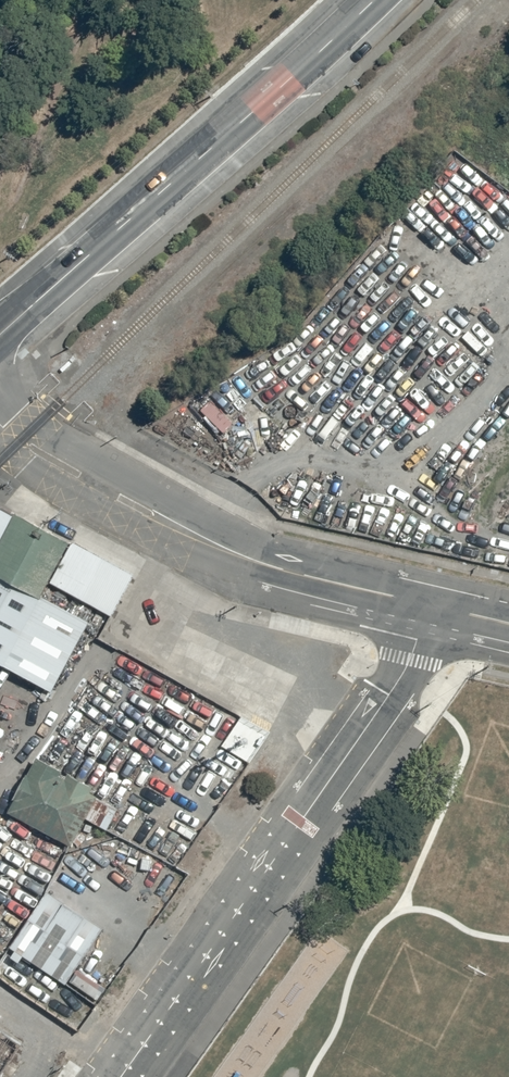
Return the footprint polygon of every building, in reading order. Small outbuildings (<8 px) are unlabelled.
[(114,616),(136,574),(74,540),(73,543),(17,512),(15,515),(0,507),(0,663),(53,692),(91,622),(43,596),(50,582),(114,616)] [(16,800),(10,812),(72,844),(86,816),(108,828),(118,809),(98,798),(99,796),(91,792),(95,786),(70,773),(67,778),(62,775),(64,770),(38,756),(29,774),(28,774),(14,799),(16,800)] [(24,956),(67,984),(104,928),(47,892),(11,947),(16,951),(12,957),(20,962),(24,956)] [(3,1074),(7,1076),(13,1076),(21,1066),(12,1060),(23,1046),(0,1030),(0,1076),(1,1076),(3,1074)]
